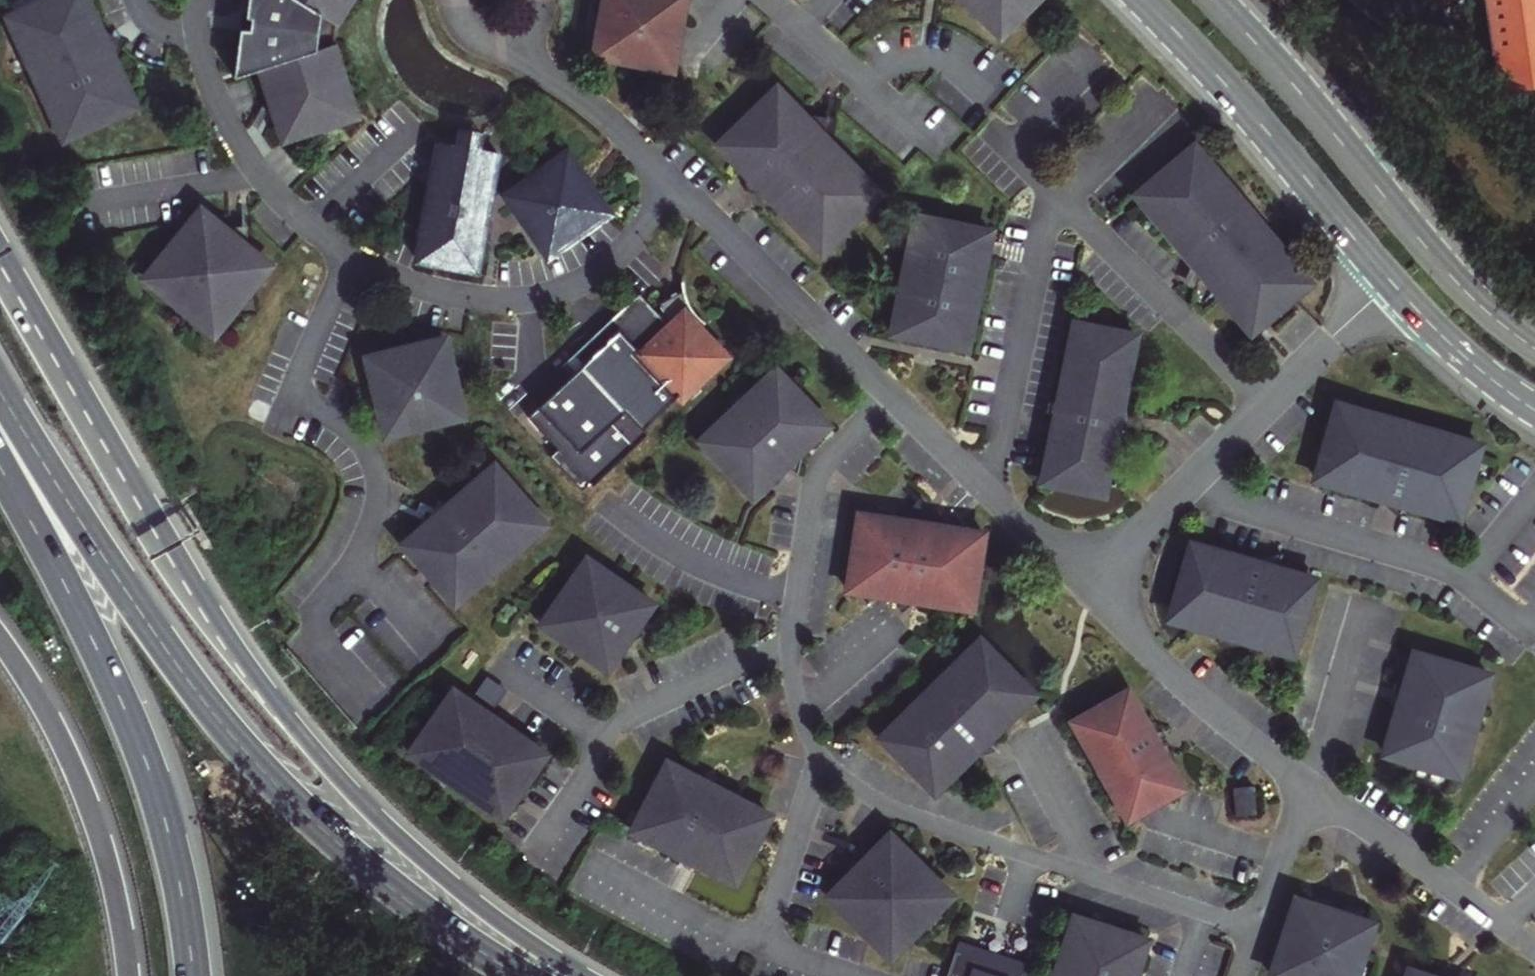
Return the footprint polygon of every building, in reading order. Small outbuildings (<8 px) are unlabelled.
[(10,17),(65,136),(133,105),(85,0),(47,0),(10,17)] [(311,52),(315,51),(320,13),(313,9),(321,5),(327,4),(332,3),(338,4),(345,5),(348,0),(247,0),(245,17),(250,19),(249,29),(239,29),(233,77),(260,68),(268,93),(275,114),(283,139),(354,116),(339,68),(329,67),(322,63),(316,59),(311,52)] [(593,56),(671,70),(684,0),(603,0),(593,56)] [(1000,35),(1012,23),(1009,20),(1010,19),(1012,18),(1013,17),(1014,16),(1016,15),(1017,13),(1018,12),(1019,10),(1020,9),(1021,7),(1021,6),(1022,4),(1023,3),(1023,1),(1024,0),(964,0),(1000,35)] [(1010,19),(1009,20),(1012,23),(1034,0),(1024,0),(1023,1),(1023,3),(1022,4),(1021,6),(1021,7),(1020,9),(1019,10),(1018,12),(1017,13),(1016,15),(1014,16),(1013,17),(1012,18),(1010,19)] [(1354,3),(1372,18),(1392,31),(1413,41),(1407,0),(1350,0),(1354,3)] [(1492,54),(1534,47),(1534,0),(1484,0),(1492,54)] [(329,67),(339,68),(332,46),(334,22),(345,5),(338,4),(332,3),(327,4),(321,5),(313,9),(320,13),(315,51),(311,52),(316,59),(322,63),(329,67)] [(250,19),(245,17),(239,29),(249,29),(250,19)] [(1534,71),(1534,62),(1534,61),(1534,58),(1534,55),(1534,54),(1534,47),(1492,54),(1495,77),(1534,71)] [(1515,65),(1516,62),(1515,59),(1513,56),(1511,54),(1508,54),(1504,54),(1502,56),(1500,59),(1499,62),(1500,65),(1502,68),(1504,69),(1507,70),(1511,70),(1513,68),(1515,65)] [(800,114),(776,89),(719,145),(755,182),(821,250),(878,194),(829,144),(800,114)] [(829,144),(832,119),(800,114),(829,144)] [(455,143),(482,149),(485,131),(458,126),(455,143)] [(418,259),(477,270),(498,152),(482,149),(455,143),(440,141),(418,259)] [(1261,312),(1297,280),(1280,261),(1288,255),(1191,145),(1135,194),(1193,262),(1202,272),(1253,332),(1267,319),(1261,312)] [(519,205),(529,207),(526,224),(549,256),(610,213),(567,151),(535,173),(532,187),(522,185),(519,205)] [(535,173),(505,194),(526,224),(529,207),(519,205),(522,185),(532,187),(535,173)] [(201,209),(145,278),(214,333),(269,265),(249,248),(221,225),(201,209)] [(915,216),(890,334),(918,339),(938,343),(966,349),(990,231),(915,216)] [(221,225),(249,248),(248,225),(221,225)] [(1261,312),(1267,319),(1311,281),(1288,255),(1280,261),(1297,280),(1261,312)] [(1202,272),(1193,262),(1183,284),(1194,291),(1202,272)] [(660,307),(685,295),(684,290),(670,297),(657,303),(660,307)] [(688,301),(687,298),(685,295),(660,307),(661,308),(657,312),(638,292),(566,361),(576,371),(530,417),(561,449),(555,455),(584,486),(644,429),(638,424),(674,391),(681,398),(726,357),(699,328),(706,322),(701,318),(694,310),(688,301)] [(1136,336),(1075,324),(1065,370),(1045,466),(1076,473),(1076,482),(1083,482),(1088,482),(1094,483),(1100,483),(1106,484),(1116,437),(1121,409),(1136,336)] [(404,347),(367,355),(384,433),(461,415),(444,338),(404,347)] [(938,343),(918,339),(922,345),(928,346),(934,348),(938,343)] [(776,370),(700,440),(752,497),(785,467),(797,471),(804,449),(829,426),(803,398),(783,377),(776,370)] [(803,378),(783,377),(803,398),(803,378)] [(1367,413),(1336,404),(1321,458),(1328,460),(1341,413),(1365,420),(1367,413)] [(1121,409),(1116,437),(1126,436),(1126,426),(1126,412),(1121,409)] [(1321,458),(1315,478),(1456,519),(1477,445),(1367,413),(1365,420),(1341,413),(1328,460),(1321,458)] [(451,504),(429,523),(405,542),(454,602),(546,526),(497,466),(451,504)] [(451,504),(439,498),(429,523),(451,504)] [(914,522),(859,513),(846,590),(971,610),(983,533),(943,527),(914,522)] [(943,527),(938,513),(914,522),(943,527)] [(1313,579),(1192,545),(1186,566),(1171,619),(1187,624),(1291,654),(1313,579)] [(588,558),(543,623),(607,668),(626,640),(653,603),(588,558)] [(1033,693),(979,639),(879,738),(933,792),(1033,693)] [(1488,674),(1413,652),(1384,753),(1459,775),(1488,674)] [(1146,723),(1129,690),(1072,720),(1125,819),(1182,789),(1174,774),(1146,723)] [(487,718),(452,694),(410,758),(503,820),(516,800),(526,784),(541,762),(545,756),(509,732),(487,718)] [(509,732),(499,712),(487,718),(509,732)] [(1159,723),(1146,723),(1174,774),(1175,752),(1166,752),(1167,736),(1158,736),(1159,723)] [(637,836),(715,876),(755,797),(731,785),(677,757),(665,782),(664,781),(648,811),(649,812),(637,836)] [(539,785),(541,762),(526,784),(539,785)] [(1253,786),(1233,788),(1235,816),(1256,814),(1253,786)] [(889,958),(952,895),(889,832),(867,854),(841,880),(826,895),(889,958)] [(841,880),(867,854),(852,852),(841,880)] [(1372,925),(1344,916),(1323,909),(1296,900),(1271,975),(1275,975),(1356,975),(1372,925)] [(1330,903),(1323,909),(1344,916),(1330,903)] [(1073,916),(1053,975),(1134,975),(1146,940),(1073,916)] [(955,951),(947,975),(1033,975),(993,963),(955,951)]
